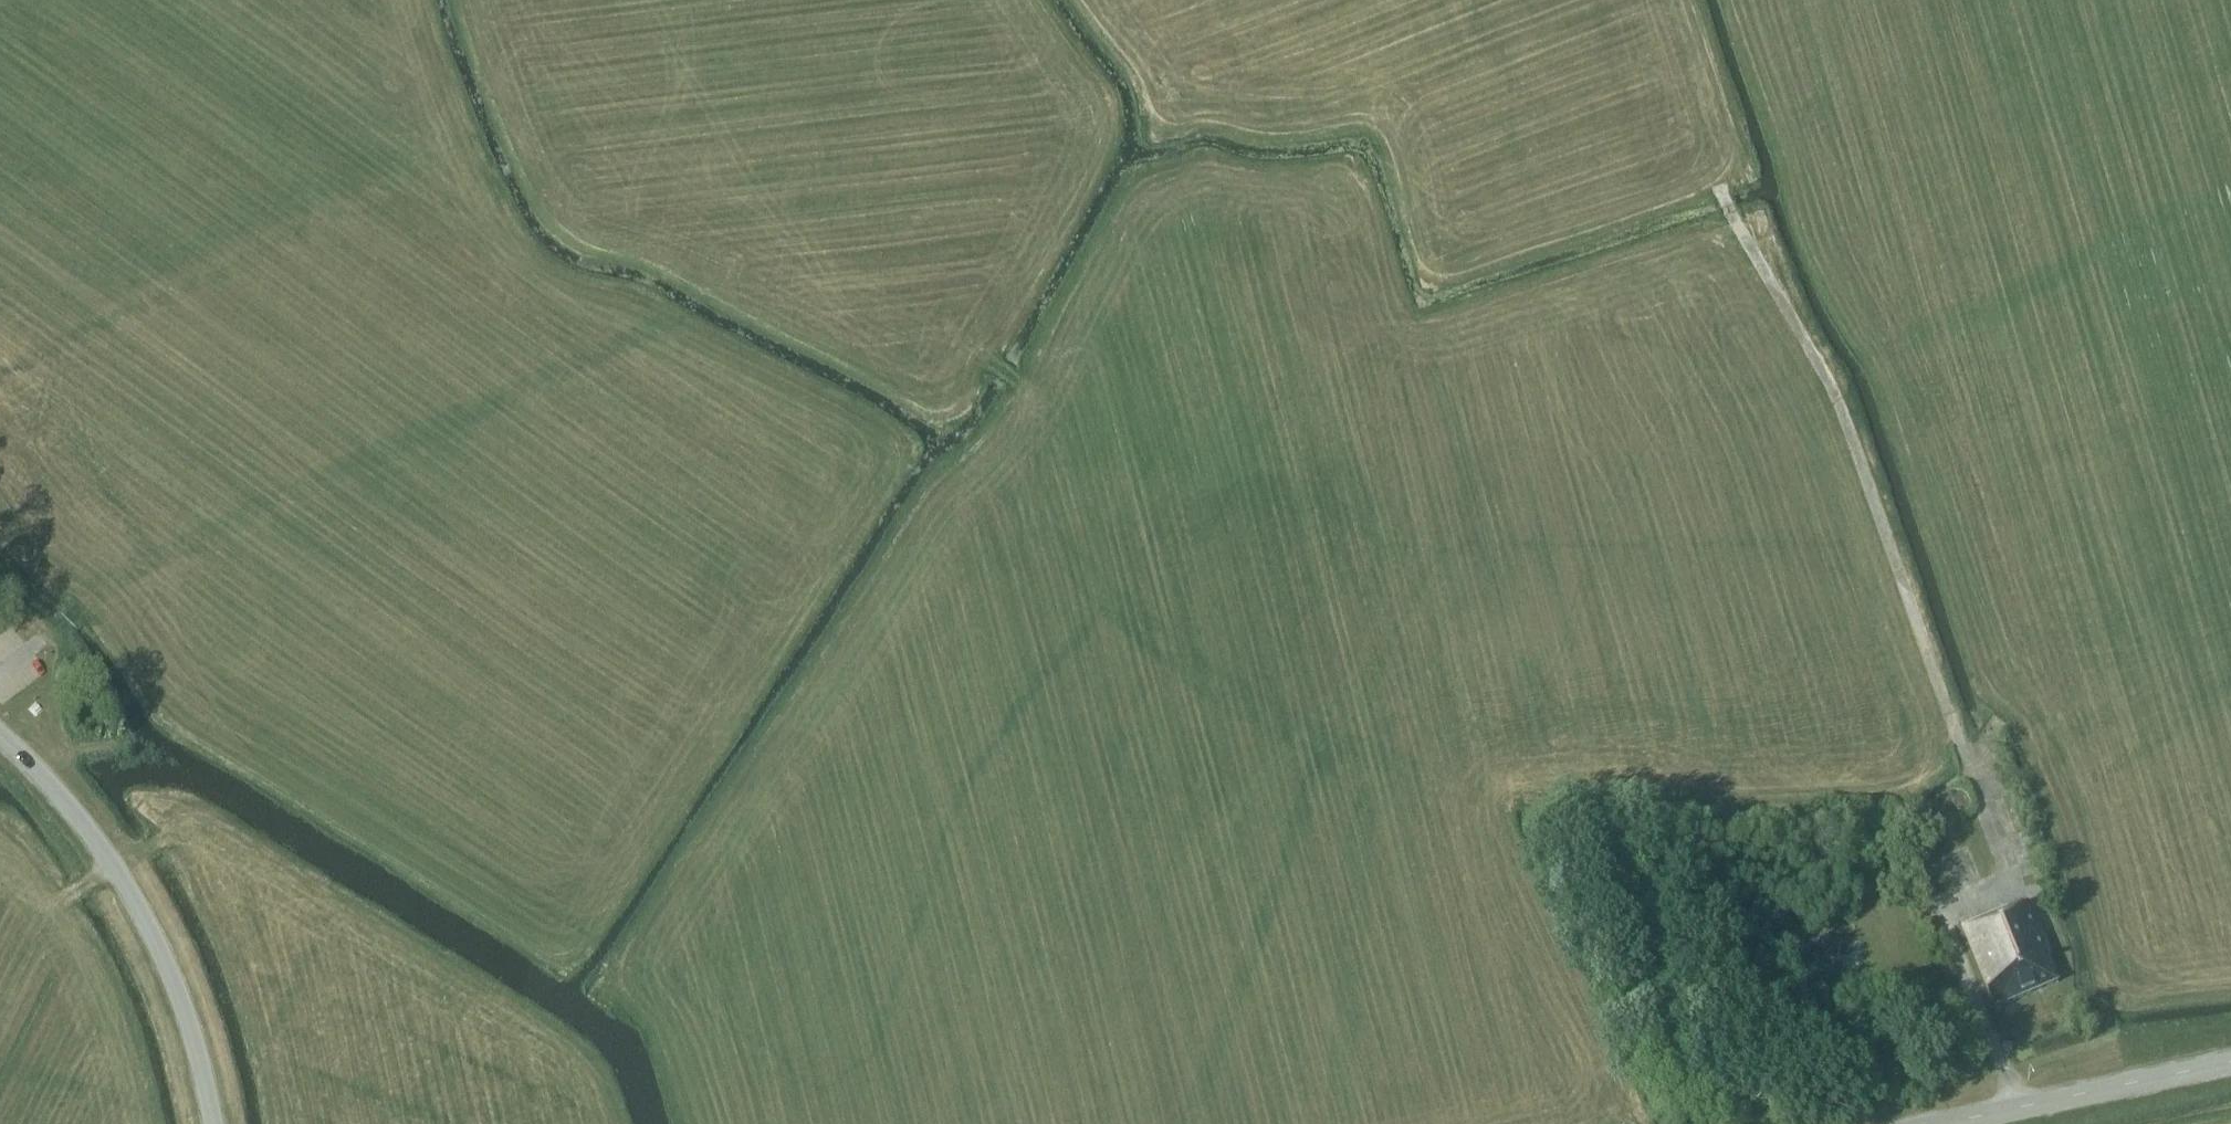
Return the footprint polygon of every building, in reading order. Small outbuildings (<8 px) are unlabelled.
[(2050,956),(2029,903),(2009,910),(2008,907),(1961,926),(1993,1006),(1997,1005),(1998,1007),(2059,983),(2048,956),(2050,956)]
